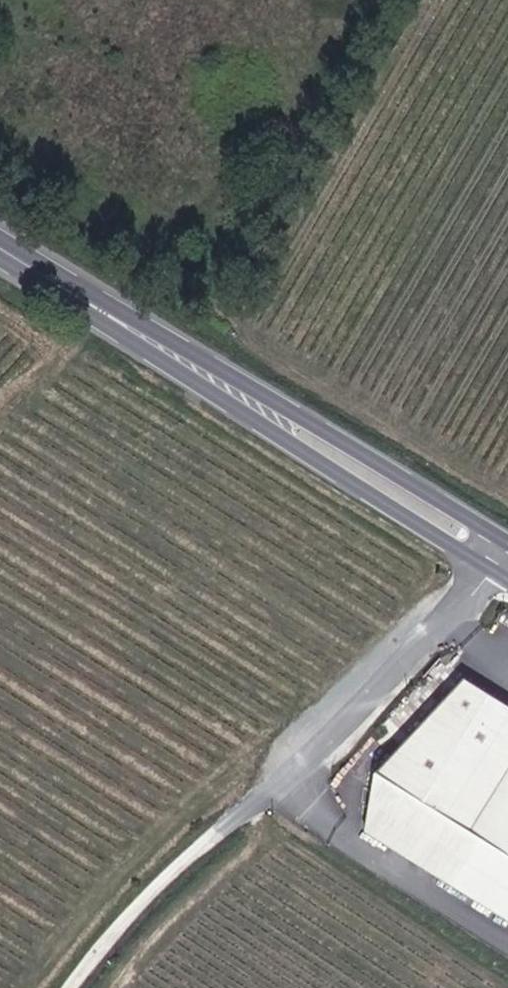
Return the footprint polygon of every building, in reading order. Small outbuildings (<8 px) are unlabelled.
[(446,671),(384,768),(349,822),(435,877),(507,923),(507,710),(446,671)]
